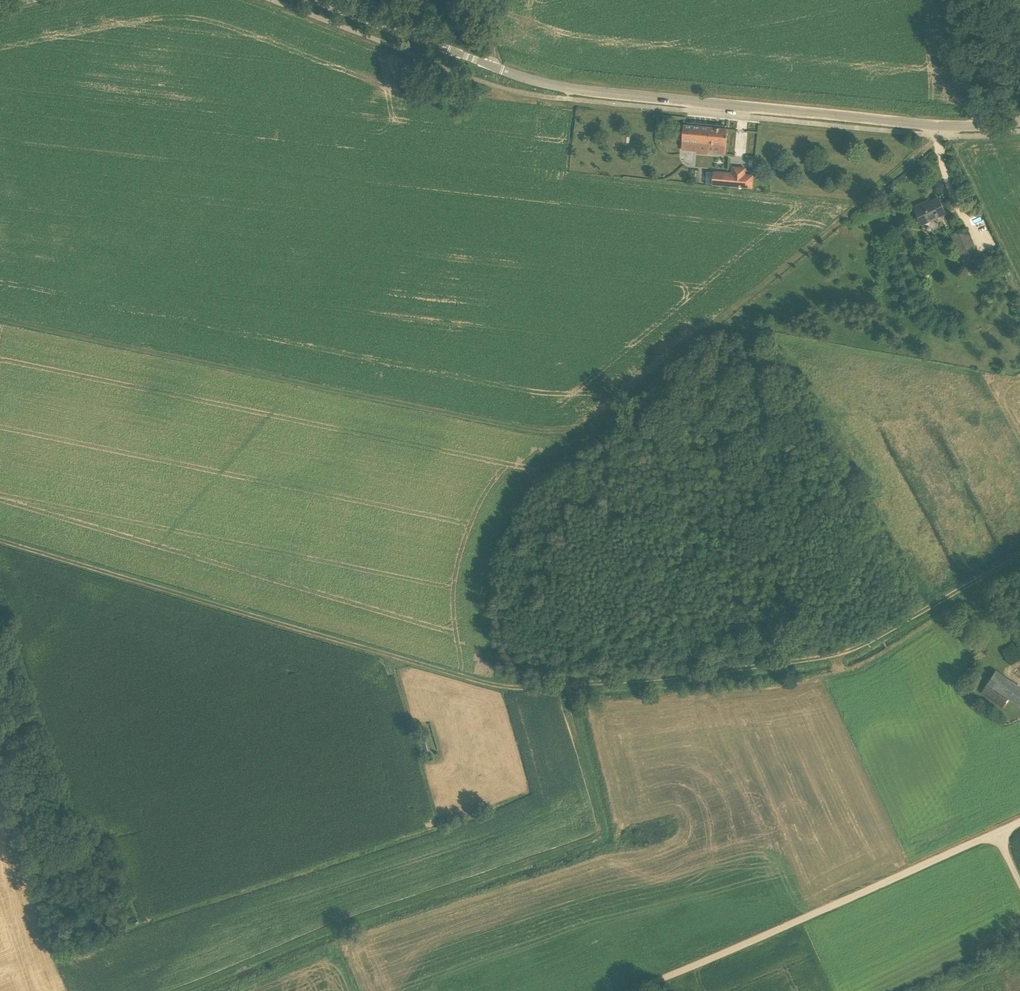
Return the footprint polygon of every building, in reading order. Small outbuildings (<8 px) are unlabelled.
[(726,154),(728,129),(684,125),(682,150),(696,152),(696,153),(711,154),(712,153),(726,154)] [(753,175),(746,174),(746,169),(733,168),(733,173),(713,171),(713,172),(712,184),(712,185),(752,188),(753,175)] [(939,197),(925,204),(925,202),(914,207),(922,224),(946,213),(939,197)] [(967,228),(952,235),(966,264),(981,257),(967,228)] [(1002,649),(1011,664),(1019,659),(1019,639),(1002,649)] [(981,692),(1003,707),(1009,698),(1019,705),(1019,687),(996,671),(981,692)]
